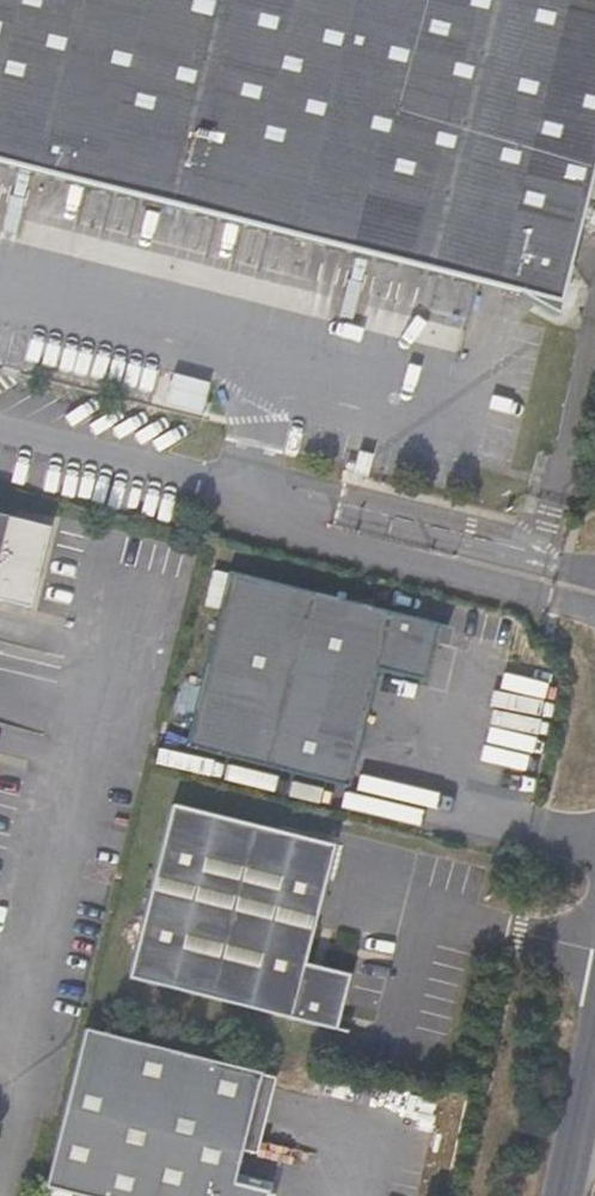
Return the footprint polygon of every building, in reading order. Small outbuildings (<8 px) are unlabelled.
[(509,292),(553,317),(566,270),(564,266),(594,142),(594,0),(0,0),(0,165),(509,292)] [(172,372),(165,401),(202,411),(209,382),(172,372)] [(41,526),(0,516),(0,601),(22,605),(41,526)] [(431,619),(221,568),(220,572),(430,621),(431,619)] [(371,665),(415,676),(430,621),(220,572),(179,740),(343,777),(371,665)] [(179,743),(342,782),(343,777),(179,740),(179,743)] [(294,959),(323,844),(162,806),(121,976),(325,1027),(340,970),(294,959)] [(254,1069),(78,1025),(39,1184),(88,1195),(260,1195),(262,1187),(227,1179),(254,1069)]
